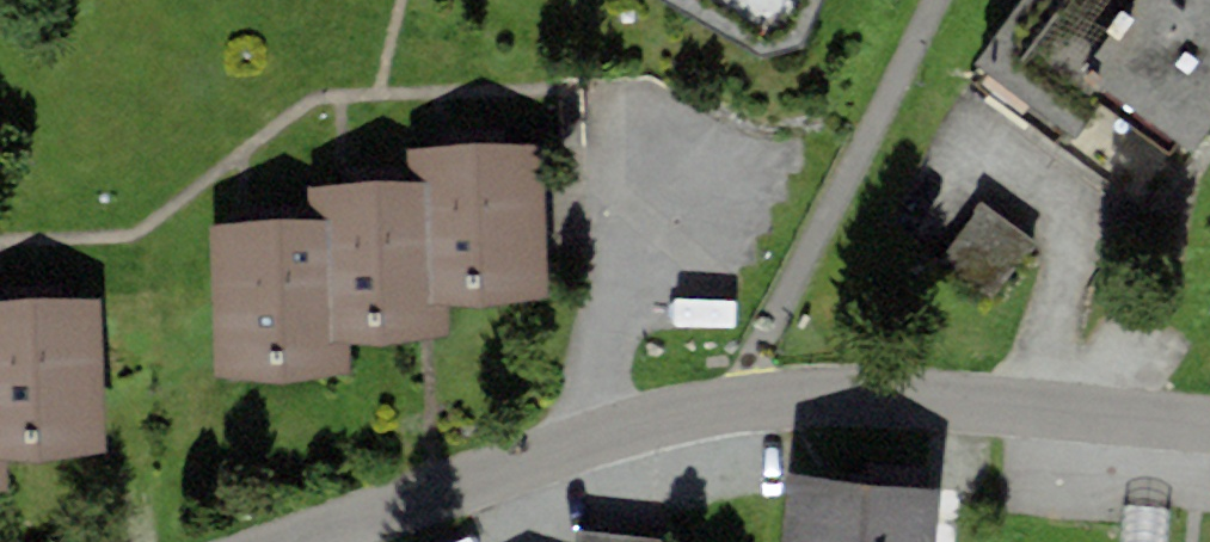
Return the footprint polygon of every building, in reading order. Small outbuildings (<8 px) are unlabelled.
[(769,37),(789,0),(701,0),(769,37)] [(975,65),(986,73),(978,85),(1152,213),(1209,134),(1209,0),(1023,0),(975,65)] [(544,144),(408,149),(410,183),(425,182),(429,304),(443,303),(550,299),(544,144)] [(445,339),(443,303),(429,304),(425,182),(410,183),(307,187),(308,221),(325,221),(330,343),(347,343),(445,339)] [(993,299),(1037,246),(986,204),(942,257),(993,299)] [(349,379),(347,343),(330,343),(325,221),(308,221),(210,225),(217,384),(349,379)] [(0,301),(0,460),(6,460),(105,457),(100,297),(0,301)] [(937,488),(787,475),(781,541),(932,541),(937,488)] [(578,528),(576,541),(665,541),(666,537),(578,528)]
